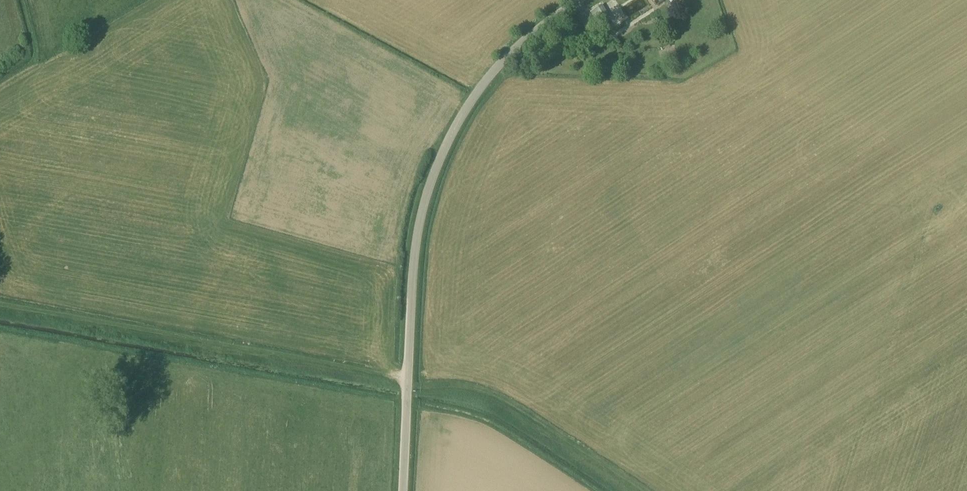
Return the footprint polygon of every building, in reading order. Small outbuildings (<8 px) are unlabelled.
[(625,8),(633,19),(652,6),(648,0),(636,0),(625,8)] [(610,20),(608,17),(598,23),(600,27),(610,20)] [(669,76),(667,64),(657,66),(660,78),(669,76)]
